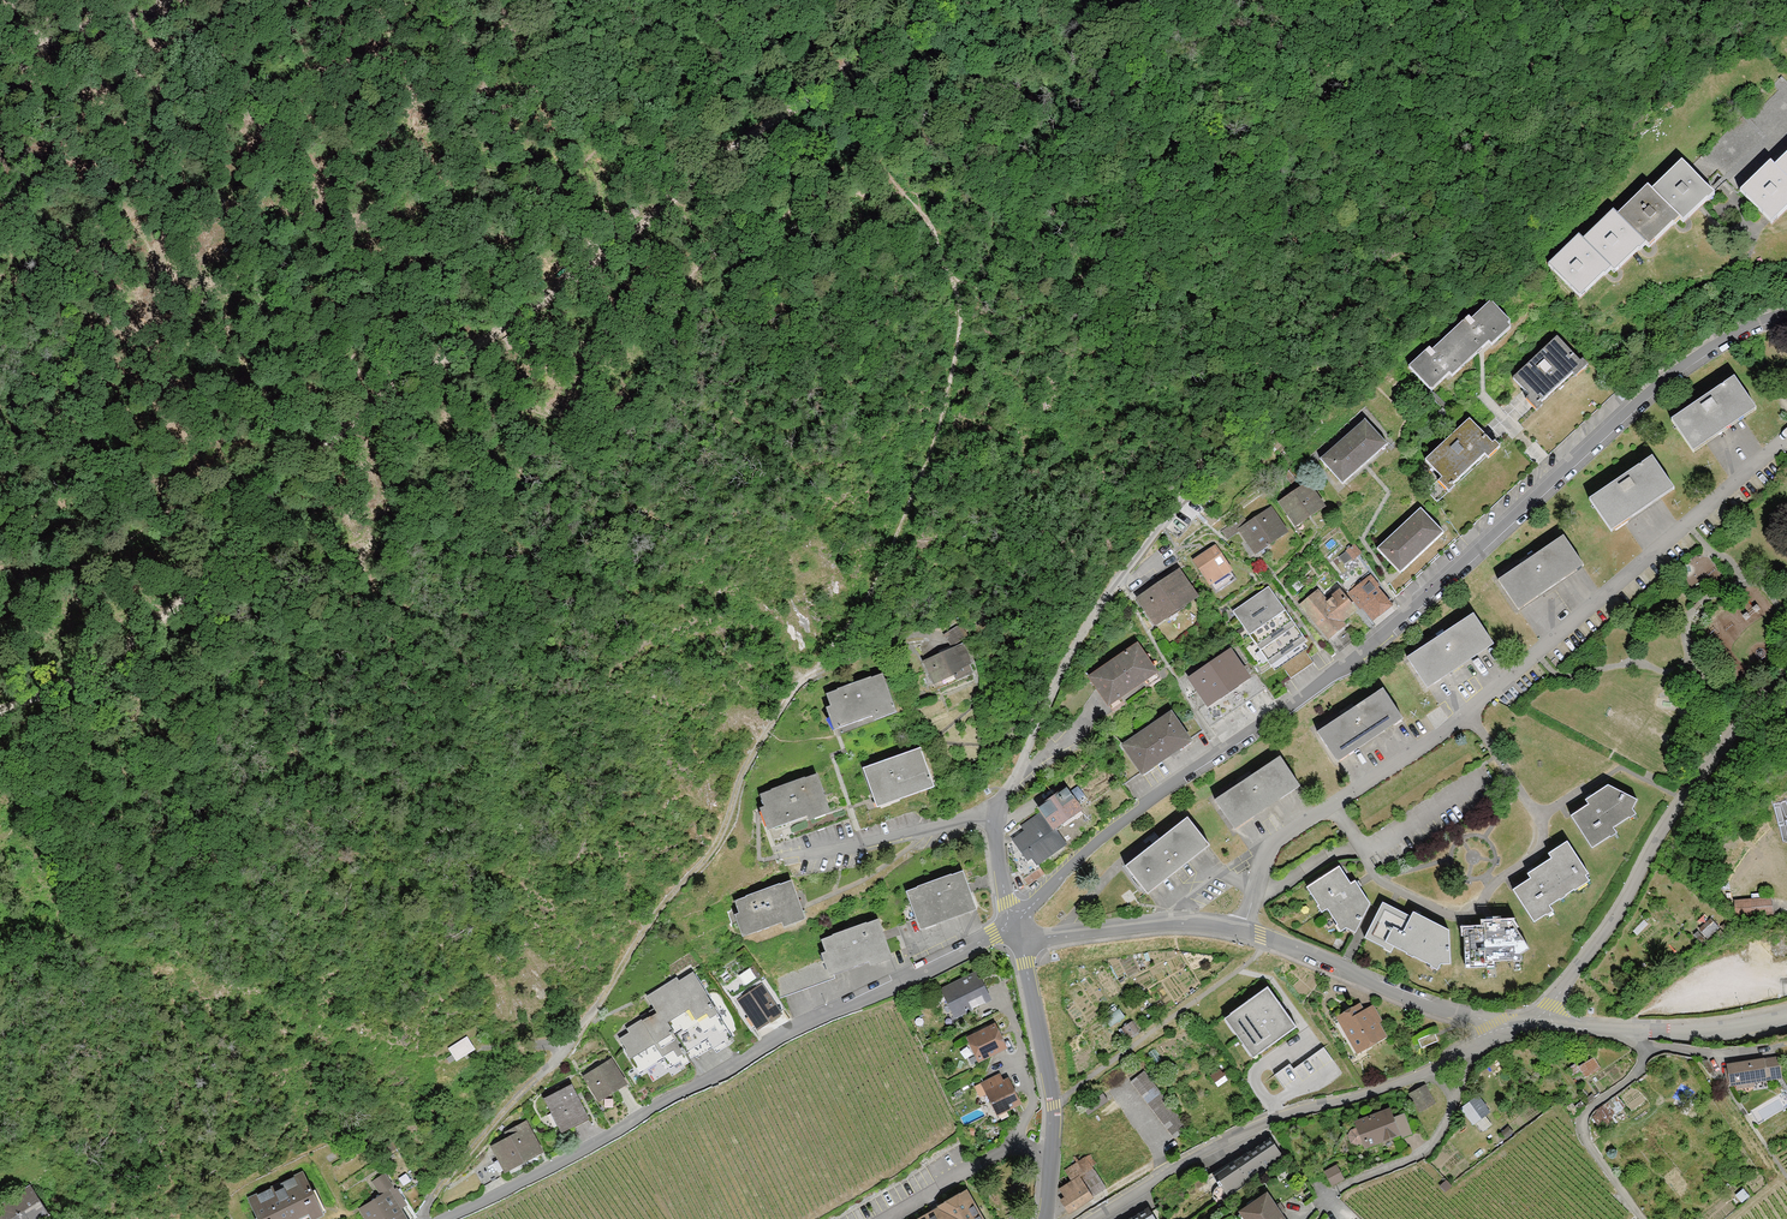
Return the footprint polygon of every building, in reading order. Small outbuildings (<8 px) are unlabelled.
[(1786,178),(1786,143),(1769,160),(1786,178)] [(1647,186),(1681,220),(1685,224),(1715,194),(1677,156),(1647,186)] [(1735,187),(1775,227),(1786,216),(1786,178),(1769,160),(1766,157),(1735,187)] [(1612,211),(1645,244),(1651,250),(1681,220),(1647,186),(1642,181),(1612,211)] [(1577,236),(1612,271),(1615,274),(1645,244),(1612,211),(1607,206),(1577,236)] [(1543,259),(1581,299),(1612,271),(1577,236),(1574,231),(1543,259)] [(1411,370),(1433,394),(1510,328),(1488,303),(1411,370)] [(1553,334),(1510,377),(1539,409),(1584,365),(1553,334)] [(1672,420),(1691,449),(1754,407),(1734,378),(1672,420)] [(1466,415),(1419,460),(1448,491),(1496,447),(1466,415)] [(1320,460),(1343,485),(1387,445),(1365,420),(1320,460)] [(1590,500),(1610,528),(1672,486),(1652,458),(1590,500)] [(1278,501),(1294,525),(1322,507),(1307,483),(1278,501)] [(1417,508),(1374,548),(1399,576),(1443,536),(1417,508)] [(1241,530),(1257,554),(1287,534),(1271,510),(1241,530)] [(1562,536),(1498,581),(1517,609),(1582,565),(1562,536)] [(1195,560),(1216,592),(1236,579),(1215,547),(1195,560)] [(1139,599),(1156,624),(1196,597),(1179,572),(1139,599)] [(1344,597),(1356,612),(1364,603),(1376,617),(1392,603),(1369,576),(1344,597)] [(1269,587),(1233,611),(1271,666),(1307,642),(1269,587)] [(1317,590),(1299,605),(1326,637),(1356,612),(1344,597),(1337,589),(1325,599),(1317,590)] [(1473,615),(1408,659),(1428,688),(1493,645),(1473,615)] [(948,629),(954,643),(971,636),(965,622),(948,629)] [(924,658),(936,689),(973,675),(961,643),(924,658)] [(1089,677),(1108,705),(1156,673),(1137,645),(1089,677)] [(1191,679),(1208,705),(1248,678),(1230,652),(1191,679)] [(825,693),(838,728),(895,708),(882,673),(825,693)] [(1383,689),(1318,733),(1336,761),(1402,717),(1383,689)] [(1124,745),(1143,773),(1189,741),(1171,713),(1124,745)] [(864,768),(876,803),(932,783),(920,748),(864,768)] [(1215,800),(1234,827),(1299,784),(1281,756),(1215,800)] [(759,793),(772,829),(829,809),(816,773),(759,793)] [(1585,802),(1570,813),(1591,849),(1616,834),(1611,829),(1633,815),(1638,799),(1603,783),(1583,797),(1585,802)] [(1017,869),(1027,883),(1043,872),(1037,863),(1065,844),(1055,830),(1082,812),(1066,789),(1039,808),(1042,812),(1024,825),(1028,830),(1014,840),(1021,849),(1010,857),(1018,868),(1017,869)] [(1126,867),(1147,892),(1208,843),(1188,818),(1126,867)] [(1512,889),(1534,923),(1592,885),(1563,839),(1544,852),(1548,858),(1524,873),(1528,878),(1512,889)] [(1367,905),(1335,867),(1306,887),(1319,913),(1352,937),(1367,905)] [(906,890),(919,925),(976,905),(963,870),(906,890)] [(791,880),(735,900),(747,935),(804,914),(791,880)] [(1735,902),(1737,916),(1772,913),(1770,899),(1735,902)] [(1449,931),(1379,901),(1363,936),(1449,968),(1449,931)] [(821,938),(834,974),(891,954),(878,918),(821,938)] [(1461,924),(1463,967),(1516,962),(1529,949),(1508,921),(1461,924)] [(1719,927),(1713,921),(1702,932),(1708,937),(1719,927)] [(656,1014),(617,1037),(640,1074),(663,1060),(672,1075),(733,1037),(691,970),(646,998),(656,1014)] [(976,970),(939,989),(954,1018),(991,1000),(976,970)] [(782,1013),(761,982),(736,999),(757,1030),(782,1013)] [(1295,1027),(1267,987),(1231,1013),(1259,1052),(1295,1027)] [(1367,999),(1335,1019),(1359,1058),(1392,1037),(1367,999)] [(994,1022),(965,1037),(978,1062),(1007,1048),(994,1022)] [(1441,1040),(1436,1030),(1419,1037),(1424,1047),(1441,1040)] [(467,1037),(449,1048),(457,1060),(474,1049),(467,1037)] [(1324,1045),(1296,1065),(1293,1061),(1279,1071),(1290,1086),(1332,1056),(1324,1045)] [(1584,1062),(1589,1073),(1603,1065),(1598,1055),(1584,1062)] [(1737,1081),(1752,1079),(1753,1081),(1781,1077),(1778,1057),(1727,1064),(1730,1079),(1737,1078),(1737,1081)] [(612,1058),(582,1077),(598,1102),(628,1084),(612,1058)] [(1214,1079),(1218,1085),(1229,1078),(1224,1071),(1214,1079)] [(1144,1072),(1131,1082),(1175,1139),(1188,1129),(1144,1072)] [(999,1073),(973,1085),(979,1098),(986,1095),(996,1117),(1022,1105),(1008,1076),(1002,1078),(999,1073)] [(542,1098),(560,1133),(590,1117),(571,1082),(542,1098)] [(1425,1086),(1411,1094),(1420,1111),(1434,1103),(1425,1086)] [(1108,1101),(1103,1094),(1083,1108),(1088,1115),(1108,1101)] [(1490,1112),(1478,1096),(1461,1108),(1474,1125),(1490,1112)] [(1365,1140),(1367,1146),(1400,1134),(1402,1137),(1412,1133),(1404,1114),(1391,1119),(1388,1110),(1358,1122),(1360,1128),(1352,1131),(1349,1135),(1351,1142),(1356,1143),(1365,1140)] [(526,1122),(489,1143),(505,1172),(542,1151),(526,1122)] [(1510,1125),(1501,1133),(1509,1141),(1517,1134),(1510,1125)] [(1270,1136),(1215,1171),(1229,1193),(1284,1157),(1270,1136)] [(1072,1182),(1061,1189),(1066,1197),(1063,1200),(1069,1210),(1104,1187),(1091,1166),(1096,1163),(1090,1154),(1065,1171),(1072,1182)] [(1337,1163),(1325,1170),(1334,1186),(1346,1178),(1337,1163)] [(256,1218),(313,1218),(324,1213),(302,1170),(246,1199),(256,1218)] [(357,1208),(364,1218),(407,1218),(399,1208),(407,1203),(385,1171),(372,1180),(380,1193),(357,1208)] [(0,1204),(0,1218),(33,1218),(47,1210),(31,1184),(0,1204)] [(1238,1209),(1245,1218),(1289,1218),(1269,1189),(1238,1209)] [(1749,1196),(1743,1189),(1737,1194),(1743,1201),(1749,1196)] [(966,1190),(940,1204),(941,1207),(922,1218),(982,1218),(966,1190)] [(1125,1218),(1156,1218),(1148,1205),(1125,1218)]
